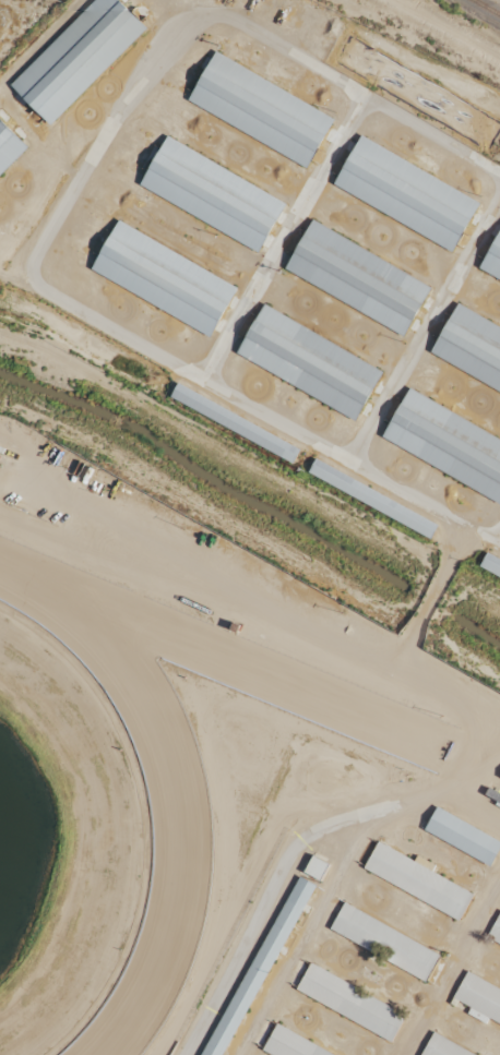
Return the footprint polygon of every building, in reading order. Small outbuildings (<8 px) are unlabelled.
[(146,28),(118,0),(94,0),(8,85),(48,125),(146,28)] [(305,169),(333,119),(215,50),(186,100),(305,169)] [(0,120),(0,173),(27,146),(0,120)] [(479,203),(360,134),(332,184),(451,253),(479,203)] [(258,253),(286,202),(166,135),(138,185),(258,253)] [(283,268),(403,337),(431,288),(312,218),(283,268)] [(237,286),(116,220),(88,272),(210,336),(237,286)] [(477,268),(499,281),(499,229),(477,268)] [(499,393),(499,328),(456,303),(429,352),(499,393)] [(383,369),(262,304),(235,356),(356,420),(383,369)] [(178,383),(299,449),(291,463),(170,395),(178,383)] [(407,388),(380,439),(499,503),(499,439),(407,388)] [(316,458),(437,526),(430,538),(309,471),(316,458)] [(487,552),(499,559),(499,576),(480,565),(487,552)] [(425,829),(489,866),(499,846),(499,841),(437,806),(425,829)] [(378,841),(364,867),(457,921),(473,895),(378,841)] [(319,879),(303,871),(312,855),(328,864),(319,879)] [(316,885),(221,1054),(201,1054),(300,876),(316,885)] [(344,901),(329,928),(424,982),(439,955),(344,901)] [(486,937),(499,945),(499,912),(486,937)] [(311,962),(296,990),(391,1043),(406,1016),(311,962)] [(452,997),(499,1024),(499,989),(467,971),(452,997)] [(263,1050),(273,1054),(335,1054),(277,1022),(263,1050)] [(420,1054),(476,1054),(433,1031),(420,1054)]
